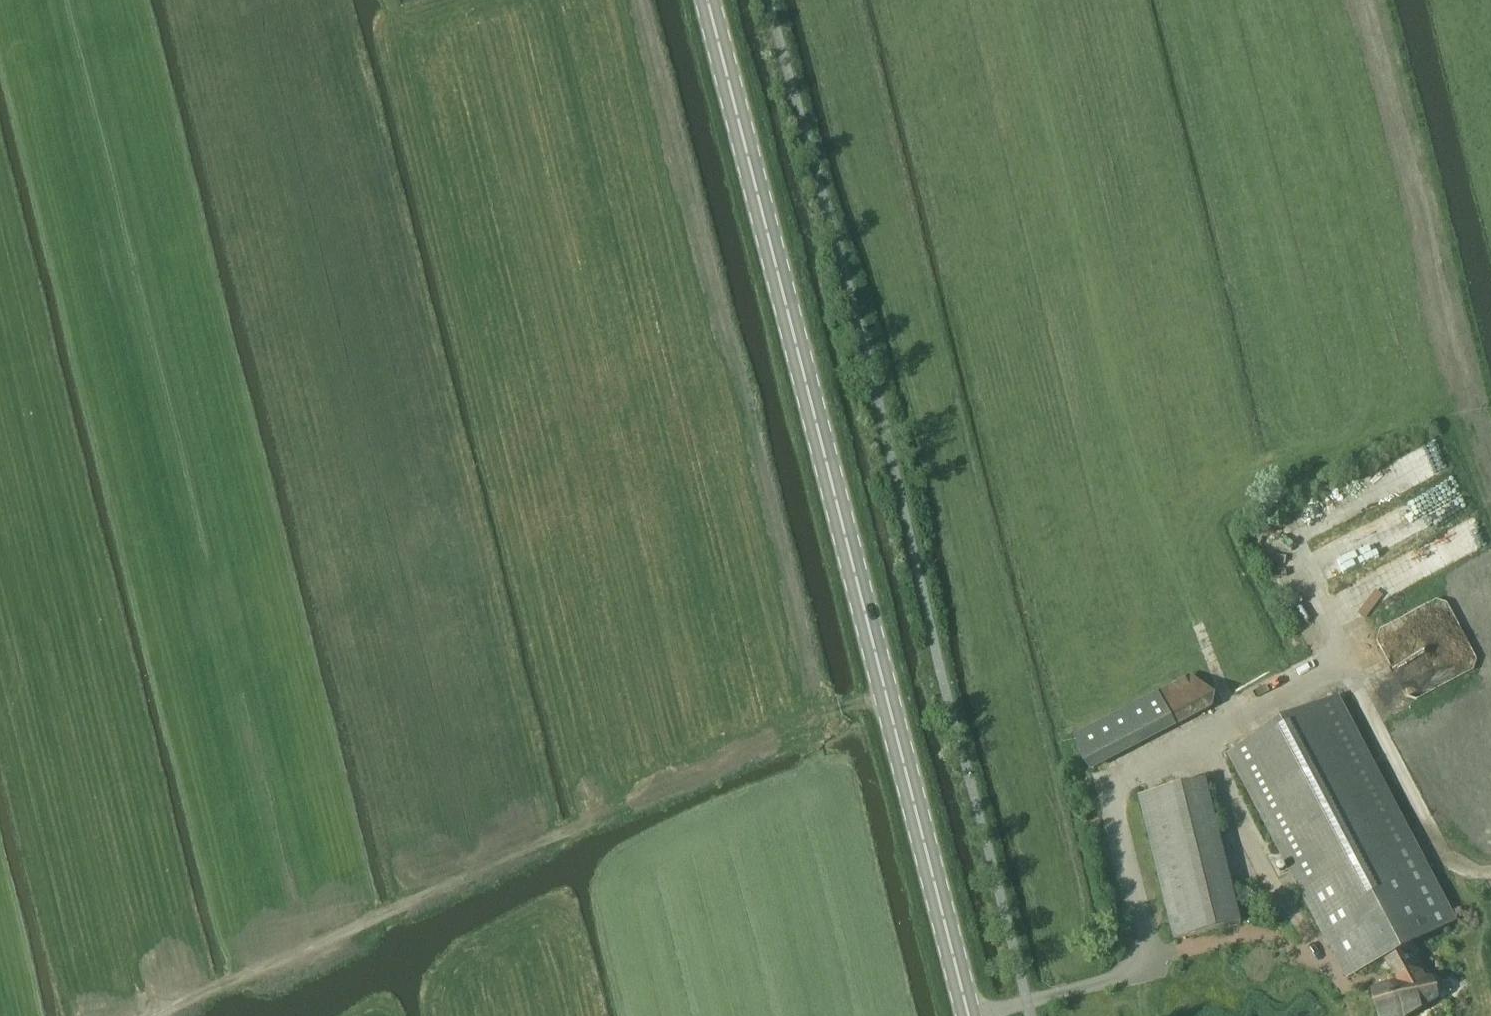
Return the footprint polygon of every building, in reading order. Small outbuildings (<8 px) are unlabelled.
[(1190,675),(1075,737),(1085,766),(1092,774),(1214,707),(1216,698),(1190,675)] [(1349,976),(1386,957),(1404,948),(1452,922),(1337,701),(1233,756),(1291,866),(1349,976)] [(1243,924),(1207,780),(1139,797),(1174,941),(1243,924)] [(1386,957),(1399,986),(1374,993),(1380,1015),(1393,1015),(1395,1015),(1396,1015),(1411,1015),(1437,999),(1433,981),(1423,981),(1423,973),(1417,972),(1404,948),(1386,957)]
